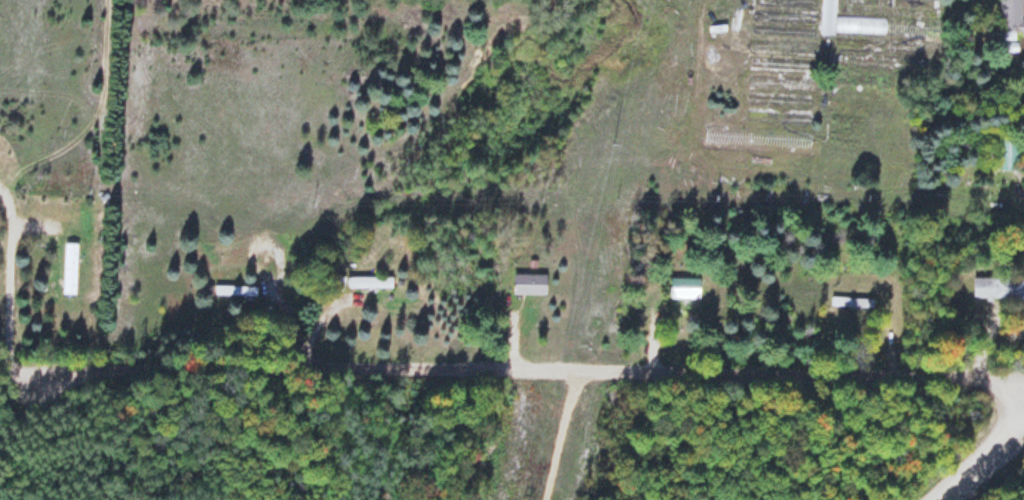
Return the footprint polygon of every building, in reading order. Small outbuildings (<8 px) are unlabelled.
[(820,34),(834,35),(836,0),(822,0),(820,34)] [(999,34),(1023,34),(1023,20),(1022,20),(1022,0),(1000,0),(999,34)] [(996,170),(1020,170),(1020,138),(996,138),(996,170)] [(64,293),(75,293),(75,243),(64,243),(64,293)] [(546,274),(514,274),(514,294),(546,294),(546,274)] [(393,276),(347,276),(347,287),(393,287),(393,276)] [(699,298),(699,277),(670,277),(670,298),(699,298)] [(973,277),(973,298),(1023,298),(1023,277),(973,277)] [(874,298),(831,296),(830,306),(873,308),(874,298)]
